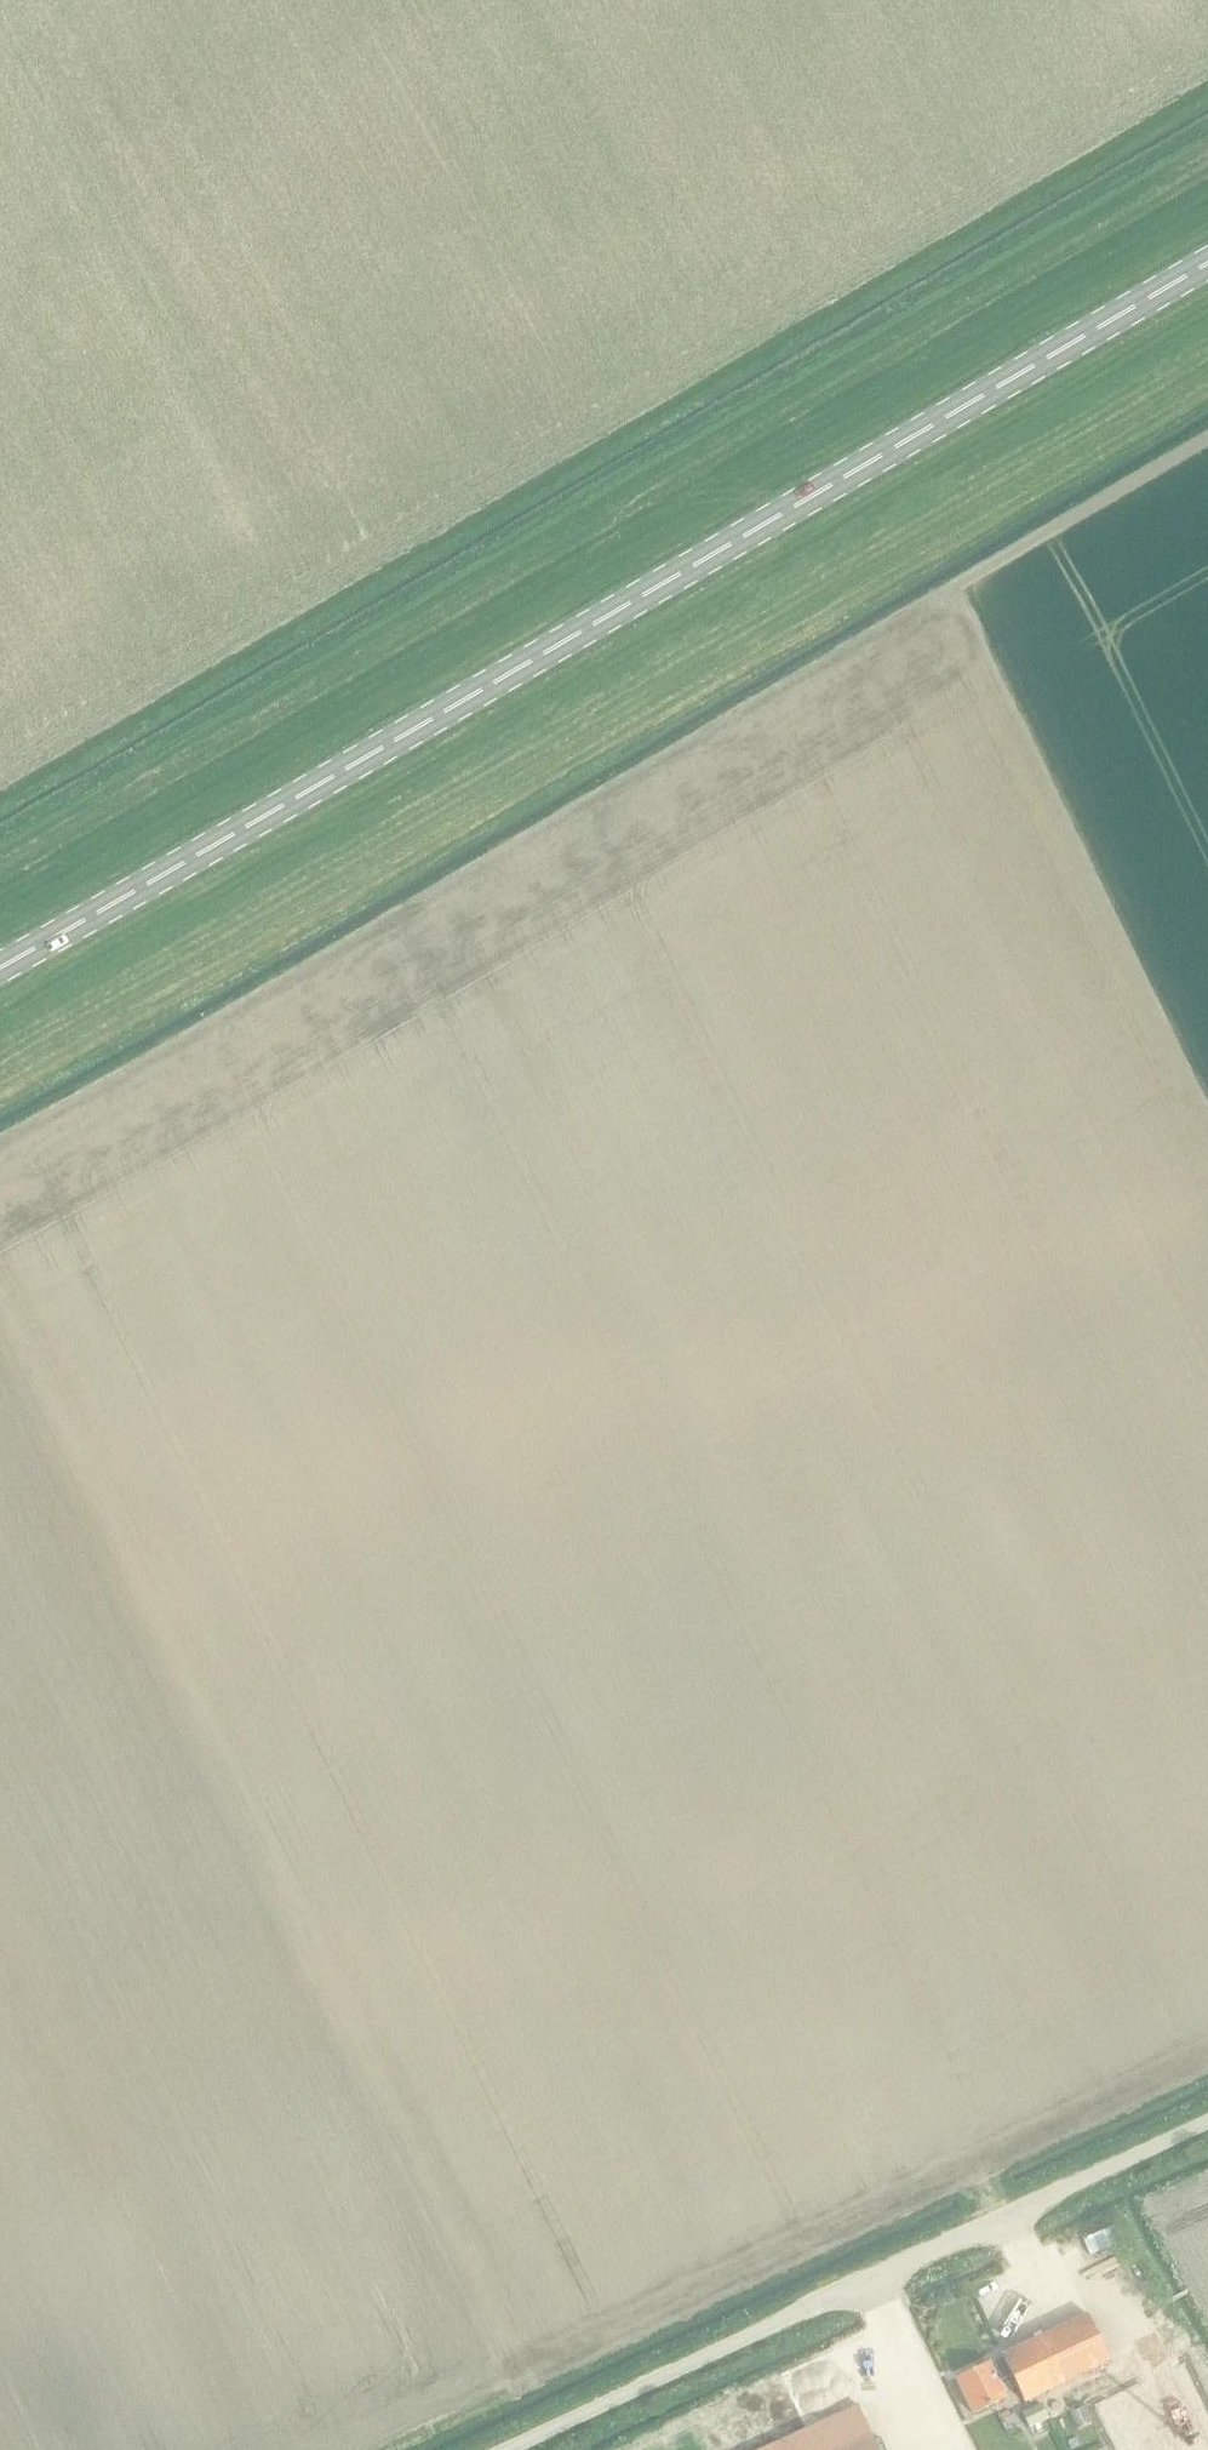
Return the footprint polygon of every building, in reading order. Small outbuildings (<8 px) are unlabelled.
[(1113,2226),(1083,2239),(1090,2255),(1119,2242),(1113,2226)] [(989,2362),(956,2378),(973,2414),(1007,2398),(999,2382),(1012,2376),(1024,2402),(1071,2380),(1110,2361),(1088,2314),(1002,2356),(1003,2357),(989,2363),(989,2362)] [(1176,2325),(1121,2345),(1140,2395),(1194,2376),(1176,2325)] [(1021,2416),(1028,2430),(1047,2421),(1040,2407),(1021,2416)] [(861,2413),(781,2449),(878,2449),(861,2413)]
